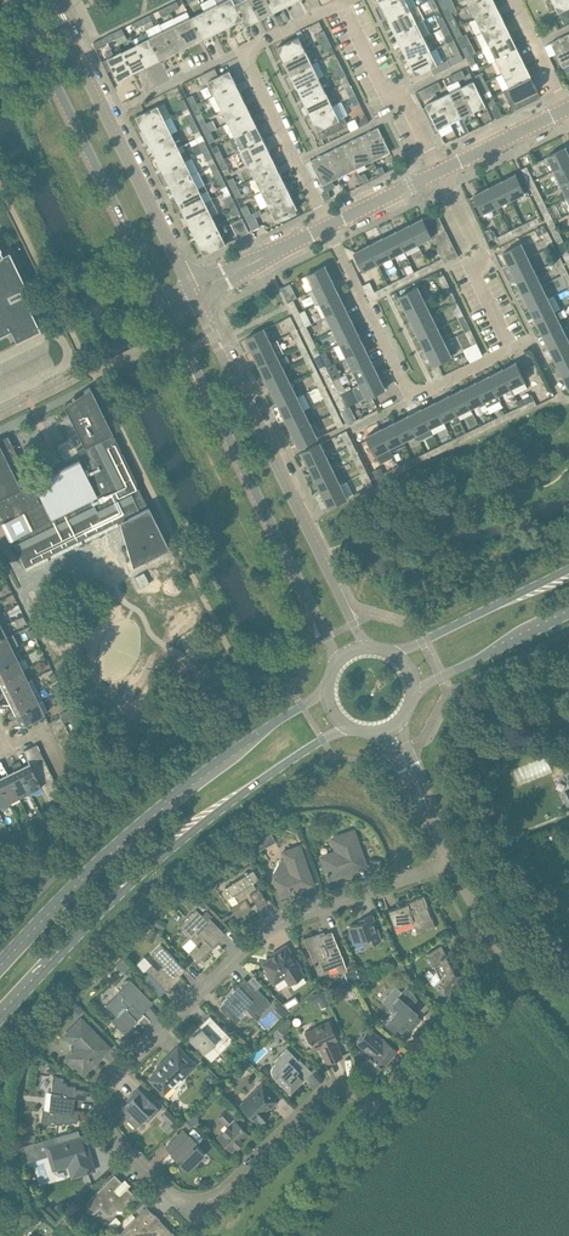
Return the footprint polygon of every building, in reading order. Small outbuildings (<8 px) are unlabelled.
[(234,0),(226,0),(218,4),(229,25),(242,19),(246,25),(234,0)] [(246,25),(260,18),(251,0),(243,0),(236,3),(234,0),(246,25)] [(260,18),(273,12),(268,0),(251,0),(260,18)] [(287,5),(285,0),(268,0),(273,12),(287,5)] [(411,9),(406,0),(394,0),(382,6),(389,20),(411,9)] [(435,0),(429,0),(428,0),(433,9),(438,7),(435,0)] [(446,15),(452,13),(445,0),(443,0),(440,2),(444,11),(446,15)] [(494,0),(478,0),(469,4),(476,18),(498,7),(494,0)] [(559,12),(568,7),(568,0),(553,0),(559,12)] [(177,1),(168,5),(171,11),(180,7),(177,1)] [(229,25),(218,4),(205,10),(215,32),(229,25)] [(162,15),(171,11),(168,5),(159,10),(162,15)] [(505,21),(498,7),(476,18),(483,32),(505,21)] [(565,24),(568,22),(568,8),(559,13),(565,24)] [(396,33),(417,23),(411,9),(389,20),(396,33)] [(215,32),(205,10),(191,17),(202,39),(215,32)] [(452,13),(446,15),(453,29),(458,27),(452,13)] [(141,19),(143,24),(152,20),(150,15),(141,19)] [(437,19),(442,28),(447,25),(443,16),(437,19)] [(191,17),(177,24),(188,46),(202,39),(191,17)] [(143,24),(141,19),(132,23),(134,29),(143,24)] [(511,35),(505,21),(483,32),(489,45),(511,35)] [(424,36),(417,23),(396,33),(402,47),(424,36)] [(174,52),(188,46),(177,24),(163,31),(174,52)] [(451,34),(447,25),(442,28),(446,37),(451,34)] [(453,29),(460,43),(469,38),(467,33),(463,35),(458,27),(453,29)] [(122,28),(113,32),(116,38),(125,34),(122,28)] [(284,61),(306,50),(299,36),(303,34),(301,30),(297,32),(299,36),(277,47),(284,61)] [(319,33),(323,42),(328,39),(324,30),(319,33)] [(160,59),(174,52),(163,31),(150,37),(160,59)] [(104,37),(107,42),(116,38),(113,32),(104,37)] [(147,32),(133,39),(136,44),(147,66),(160,59),(150,39),(150,37),(147,32)] [(568,34),(564,36),(565,39),(553,45),(552,42),(551,42),(563,67),(564,67),(562,64),(568,61),(568,36),(568,34)] [(489,45),(496,59),(518,48),(511,35),(489,45)] [(431,50),(424,36),(402,47),(409,61),(431,50)] [(476,52),(469,38),(460,43),(466,57),(472,54),(476,52)] [(328,39),(323,42),(327,51),(333,48),(328,39)] [(464,60),(454,39),(448,42),(455,55),(447,59),(450,66),(464,60)] [(147,66),(136,44),(122,51),(133,73),(147,66)] [(503,73),(525,62),(518,48),(496,59),(503,73)] [(313,64),(306,50),(284,61),(291,75),(313,64)] [(438,64),(431,50),(409,61),(416,75),(438,64)] [(119,79),(133,73),(122,51),(108,58),(119,79)] [(476,63),(472,54),(466,57),(471,66),(476,63)] [(332,60),(337,69),(342,67),(338,58),(332,60)] [(503,73),(510,87),(531,76),(525,62),(503,73)] [(298,88),(319,78),(313,64),(291,75),(298,88)] [(346,75),(342,67),(337,69),(341,78),(346,75)] [(208,81),(215,95),(237,84),(230,70),(219,75),(215,68),(200,75),(204,83),(208,81)] [(462,70),(455,73),(459,80),(466,77),(462,70)] [(459,80),(455,73),(449,76),(452,83),(459,80)] [(476,75),(480,84),(485,81),(481,73),(476,75)] [(538,90),(531,76),(510,87),(503,90),(513,110),(541,97),(537,90),(538,90)] [(319,78),(298,88),(304,102),(326,91),(319,78)] [(452,83),(447,86),(450,92),(462,116),(464,120),(467,119),(465,115),(474,111),(462,86),(459,80),(455,82),(452,83)] [(474,80),(462,86),(474,111),(486,105),(474,80)] [(432,85),(436,94),(437,94),(435,91),(442,88),(439,81),(432,85)] [(490,90),(485,81),(480,84),(484,93),(490,90)] [(243,98),(237,84),(215,95),(222,108),(243,98)] [(346,88),(350,97),(355,94),(351,85),(346,88)] [(424,100),(436,94),(432,85),(420,91),(423,97),(424,100)] [(311,116),(333,105),(326,91),(304,102),(311,116)] [(450,122),(462,116),(450,92),(438,98),(450,122)] [(360,103),(355,94),(350,97),(354,106),(360,103)] [(188,97),(192,106),(197,103),(193,95),(188,97)] [(496,104),(492,95),(487,98),(491,107),(496,104)] [(229,122),(250,111),(243,98),(222,108),(229,122)] [(426,104),(427,105),(438,128),(450,122),(438,98),(426,104)] [(183,110),(188,108),(184,99),(179,102),(183,110)] [(197,103),(192,106),(196,115),(202,112),(197,103)] [(137,116),(144,130),(165,119),(158,105),(137,116)] [(340,119),(333,105),(311,116),(318,130),(327,126),(331,134),(348,125),(344,116),(340,119)] [(235,136),(257,125),(250,111),(229,122),(235,136)] [(190,124),(195,122),(191,113),(185,115),(190,124)] [(144,130),(150,144),(172,133),(178,130),(174,123),(168,126),(165,119),(144,130)] [(195,122),(190,124),(194,133),(199,131),(195,122)] [(205,134),(211,131),(206,122),(201,125),(205,134)] [(264,139),(257,125),(235,136),(230,138),(236,149),(237,149),(238,151),(242,150),(264,139)] [(327,126),(318,130),(322,138),(331,134),(327,126)] [(372,157),(380,154),(381,156),(390,152),(378,127),(373,129),(375,132),(363,138),(372,157)] [(211,131),(205,134),(210,143),(215,140),(211,131)] [(157,157),(179,147),(172,133),(150,144),(157,157)] [(355,166),(363,162),(364,164),(373,160),(372,157),(363,138),(361,135),(357,138),(358,140),(346,146),(355,166)] [(264,139),(242,150),(249,163),(270,153),(264,139)] [(203,152),(209,149),(204,140),(199,143),(203,152)] [(347,173),(356,168),(355,166),(346,146),(344,144),(340,146),(341,149),(329,155),(338,174),(346,170),(347,173)] [(186,160),(179,147),(157,157),(164,171),(186,160)] [(568,163),(568,153),(566,147),(547,156),(554,170),(568,163)] [(209,149),(203,152),(207,161),(213,158),(209,149)] [(219,161),(224,158),(220,150),(214,152),(219,161)] [(331,181),(340,176),(338,174),(329,155),(328,152),(323,154),(325,157),(313,163),(311,160),(310,160),(322,185),(323,184),(322,182),(330,178),(331,181)] [(256,177),(277,166),(270,153),(249,163),(256,177)] [(231,172),(224,158),(219,161),(226,175),(231,172)] [(170,185),(192,174),(186,160),(164,171),(170,185)] [(554,170),(560,184),(568,180),(568,163),(554,170)] [(378,167),(381,174),(386,172),(382,165),(378,167)] [(284,180),(277,166),(256,177),(262,191),(284,180)] [(528,183),(534,180),(527,166),(521,169),(528,183)] [(217,179),(222,177),(218,168),(212,170),(217,179)] [(361,175),(364,182),(369,180),(365,173),(361,175)] [(199,188),(192,174),(170,185),(177,198),(199,188)] [(502,181),(511,200),(525,193),(515,174),(502,181)] [(226,186),(222,177),(217,179),(221,188),(226,186)] [(228,180),(232,189),(238,186),(233,177),(228,180)] [(269,205),(291,194),(284,180),(262,191),(269,205)] [(540,194),(534,180),(528,183),(535,196),(540,194)] [(568,196),(568,180),(560,184),(567,197),(568,196)] [(488,187),(497,206),(511,200),(502,181),(488,187)] [(177,198),(184,212),(206,202),(202,193),(208,190),(205,185),(199,188),(177,198)] [(238,186),(232,189),(237,198),(242,195),(238,186)] [(497,206),(488,187),(474,194),(483,213),(489,210),(497,206)] [(322,194),(325,200),(331,197),(328,191),(322,194)] [(298,208),(291,194),(269,205),(276,219),(298,208)] [(547,207),(540,194),(535,196),(541,210),(547,207)] [(226,198),(230,207),(235,204),(231,195),(226,198)] [(191,226),(213,215),(206,202),(184,212),(191,226)] [(240,213),(235,204),(230,207),(234,216),(240,213)] [(246,216),(251,213),(247,204),(241,207),(246,216)] [(554,221),(547,207),(541,210),(546,219),(548,223),(554,221)] [(251,213),(246,216),(253,230),(260,226),(256,217),(262,214),(260,209),(251,213)] [(424,219),(427,226),(440,219),(437,213),(424,219)] [(197,240),(219,229),(213,215),(191,226),(197,240)] [(523,224),(525,230),(539,223),(537,217),(523,224)] [(249,232),(242,218),(237,220),(237,221),(231,223),(238,237),(249,232)] [(432,237),(430,232),(427,226),(424,219),(423,219),(423,218),(409,224),(418,243),(432,237)] [(430,232),(443,225),(440,219),(427,226),(430,232)] [(555,237),(560,234),(554,221),(548,223),(555,237)] [(395,231),(405,250),(418,243),(409,224),(395,231)] [(525,230),(523,224),(509,231),(512,236),(525,230)] [(433,238),(446,231),(443,225),(430,232),(432,237),(433,238)] [(219,229),(197,240),(204,254),(226,243),(219,229)] [(494,230),(486,234),(489,241),(495,237),(497,237),(494,230)] [(405,250),(395,231),(382,238),(391,257),(405,250)] [(436,244),(449,238),(446,231),(433,238),(436,244)] [(498,243),(512,236),(509,231),(497,237),(495,237),(498,243)] [(549,247),(554,245),(548,231),(542,233),(549,247)] [(561,250),(567,248),(560,234),(555,237),(561,250)] [(391,257),(382,238),(368,244),(378,264),(391,257)] [(453,244),(449,238),(436,244),(439,250),(453,244)] [(510,266),(529,257),(522,243),(503,253),(510,266)] [(456,250),(453,244),(439,250),(442,257),(456,250)] [(378,264),(368,245),(354,251),(364,270),(378,264)] [(556,261),(561,258),(554,245),(549,247),(556,261)] [(456,250),(442,257),(445,263),(459,256),(456,250)] [(0,252),(0,334),(10,330),(16,341),(40,329),(22,294),(21,294),(19,290),(26,287),(8,251),(1,255),(0,252)] [(431,270),(445,263),(442,257),(429,264),(428,264),(431,270)] [(516,280),(535,271),(529,257),(510,266),(516,280)] [(568,272),(561,258),(556,261),(562,274),(568,272)] [(431,270),(428,264),(415,271),(418,277),(431,270)] [(307,275),(313,289),(333,279),(326,266),(307,275)] [(404,283),(418,277),(415,271),(401,278),(404,283)] [(523,294),(542,284),(535,271),(516,280),(523,294)] [(445,291),(451,288),(444,274),(438,277),(445,291)] [(404,283),(401,278),(388,284),(391,290),(404,283)] [(313,289),(320,302),(339,293),(333,279),(313,289)] [(375,291),(370,281),(363,285),(370,300),(391,290),(388,284),(375,291)] [(281,288),(288,302),(293,299),(297,297),(290,283),(281,288)] [(549,298),(542,284),(523,294),(530,307),(549,298)] [(406,310),(425,301),(419,287),(399,296),(406,310)] [(452,305),(457,302),(451,288),(445,291),(452,305)] [(320,302),(327,316),(346,307),(339,293),(320,302)] [(536,321),(555,311),(549,298),(530,307),(536,321)] [(293,299),(288,302),(294,315),(300,312),(293,299)] [(432,314),(425,301),(406,310),(413,324),(432,314)] [(457,302),(452,305),(458,318),(464,315),(457,302)] [(346,307),(327,316),(333,329),(352,320),(346,307)] [(536,321),(543,334),(562,325),(555,311),(536,321)] [(300,312),(294,315),(301,329),(306,326),(300,312)] [(420,337),(439,328),(432,314),(413,324),(420,337)] [(458,318),(449,323),(455,336),(457,335),(458,335),(470,329),(464,315),(458,318)] [(292,332),(297,330),(291,316),(285,318),(292,332)] [(352,320),(333,329),(340,343),(359,334),(352,320)] [(543,334),(549,348),(568,339),(562,325),(543,334)] [(301,329),(308,342),(313,339),(306,326),(301,329)] [(266,328),(246,338),(252,352),(272,342),(266,328)] [(445,341),(439,328),(420,337),(426,351),(445,341)] [(477,343),(470,329),(458,335),(464,349),(477,343)] [(298,346),(304,343),(297,330),(292,332),(298,346)] [(340,343),(347,357),(366,347),(359,334),(340,343)] [(314,356),(320,353),(313,339),(308,342),(314,356)] [(556,361),(568,355),(568,340),(568,339),(549,348),(556,361)] [(452,355),(445,341),(426,351),(433,365),(452,355)] [(272,342),(252,352),(259,365),(279,355),(272,342)] [(304,343),(298,346),(305,359),(311,357),(304,343)] [(366,347),(347,357),(353,370),(372,361),(366,347)] [(320,353),(314,356),(321,369),(326,367),(320,353)] [(285,369),(279,355),(259,365),(266,379),(285,369)] [(556,361),(563,375),(568,372),(568,355),(556,361)] [(312,373),(317,370),(311,357),(305,359),(312,373)] [(353,387),(379,374),(372,361),(353,370),(360,384),(353,387)] [(516,362),(502,369),(511,388),(525,381),(516,362)] [(327,383),(333,380),(326,367),(321,369),(327,383)] [(272,392),(292,383),(285,369),(266,379),(272,392)] [(511,388),(502,369),(489,375),(501,400),(498,394),(511,388)] [(318,386),(324,384),(317,370),(312,373),(318,386)] [(379,374),(353,387),(360,401),(386,388),(379,374)] [(501,400),(489,375),(475,382),(484,401),(487,407),(501,400)] [(333,380),(327,383),(334,396),(340,394),(333,380)] [(484,401),(475,382),(462,389),(471,408),(484,401)] [(298,396),(292,383),(272,392),(279,406),(298,396)] [(325,400),(330,397),(324,384),(318,386),(325,400)] [(3,522),(4,522),(12,538),(11,538),(12,539),(25,566),(122,519),(125,529),(123,530),(126,534),(129,543),(126,545),(132,565),(169,547),(156,521),(155,522),(101,412),(102,411),(90,387),(84,391),(84,393),(74,398),(78,405),(70,409),(81,430),(77,432),(84,446),(77,449),(81,458),(31,483),(8,435),(0,439),(0,515),(3,522)] [(457,414),(471,408),(462,389),(448,395),(457,414)] [(340,394),(334,396),(341,410),(346,407),(340,394)] [(518,400),(523,411),(537,405),(531,394),(518,400)] [(434,402),(444,421),(457,414),(448,395),(434,402)] [(286,419),(305,410),(298,396),(279,406),(286,419)] [(337,411),(330,397),(325,400),(332,413),(337,411)] [(509,418),(523,411),(518,400),(517,400),(520,406),(507,412),(509,418)] [(430,428),(444,421),(434,402),(421,409),(430,428)] [(359,419),(352,405),(341,411),(348,424),(359,419)] [(417,434),(430,428),(421,409),(407,415),(417,434)] [(292,433),(311,423),(305,410),(286,419),(292,433)] [(337,411),(332,413),(338,427),(344,425),(337,411)] [(509,418),(507,412),(493,419),(496,425),(509,418)] [(417,434),(407,415),(394,422),(403,441),(417,434)] [(496,425),(493,419),(480,426),(482,431),(496,425)] [(380,428),(390,448),(403,441),(394,422),(380,428)] [(318,437),(311,423),(292,433),(299,447),(318,437)] [(466,432),(469,438),(482,431),(480,426),(466,432)] [(380,428),(367,435),(376,454),(381,463),(394,456),(390,448),(380,428)] [(347,430),(341,433),(348,447),(353,444),(347,430)] [(455,445),(469,438),(466,432),(453,439),(455,445)] [(439,446),(442,451),(455,445),(453,439),(439,446)] [(302,452),(309,466),(328,457),(321,443),(302,452)] [(355,460),(360,457),(353,444),(348,447),(355,460)] [(428,458),(442,451),(439,446),(426,452),(428,458)] [(415,464),(428,458),(426,452),(412,459),(415,464)] [(334,470),(328,457),(309,466),(315,480),(334,470)] [(367,471),(360,457),(355,460),(361,474),(367,471)] [(401,471),(415,464),(412,459),(399,466),(401,471)] [(401,471),(399,466),(385,472),(388,478),(401,471)] [(341,484),(334,470),(315,480),(322,493),(341,484)] [(373,485),(367,471),(361,474),(368,487),(373,485)] [(382,471),(374,475),(378,482),(386,479),(382,471)] [(348,498),(341,484),(322,493),(329,507),(348,498)] [(144,572),(134,577),(140,588),(149,583),(144,572)] [(12,648),(11,648),(18,644),(13,634),(6,637),(0,640),(0,654),(12,648)] [(0,654),(0,667),(21,657),(19,654),(16,656),(12,648),(0,654)] [(0,667),(0,680),(22,670),(18,661),(22,659),(21,657),(0,667)] [(31,679),(30,676),(26,678),(22,670),(0,680),(0,681),(3,688),(0,689),(0,694),(31,679)] [(32,678),(31,679),(0,694),(0,697),(1,698),(7,695),(10,702),(37,689),(32,678)] [(8,713),(9,716),(43,700),(37,689),(10,702),(14,710),(8,713)] [(48,711),(43,700),(9,716),(11,720),(18,717),(21,725),(44,714),(43,713),(48,711)] [(48,722),(51,729),(64,723),(61,716),(48,722)] [(64,723),(51,729),(54,735),(67,729),(64,723)] [(57,742),(70,735),(67,729),(54,735),(57,742)] [(60,748),(73,741),(70,735),(57,742),(60,748)] [(73,741),(60,748),(63,754),(76,748),(73,741)] [(23,750),(27,757),(40,750),(36,744),(23,750)] [(66,760),(79,754),(76,748),(63,754),(66,760)] [(30,763),(43,756),(40,750),(27,757),(30,763)] [(69,767),(83,760),(79,754),(66,760),(69,767)] [(33,769),(46,763),(43,756),(30,763),(33,769)] [(551,771),(545,757),(513,769),(519,784),(551,771)] [(86,766),(83,760),(69,767),(72,773),(86,766)] [(36,775),(33,769),(30,763),(22,767),(19,761),(16,762),(32,796),(34,794),(33,790),(41,786),(39,783),(39,781),(36,775)] [(15,771),(8,774),(19,797),(27,793),(29,797),(32,796),(16,762),(12,764),(15,771)] [(36,775),(49,769),(46,763),(33,769),(36,775)] [(75,779),(89,773),(86,766),(72,773),(75,779)] [(39,781),(52,775),(49,769),(36,775),(39,781)] [(92,779),(89,773),(75,779),(79,786),(92,779)] [(10,806),(12,805),(11,801),(19,797),(8,774),(1,777),(0,776),(0,786),(10,806)] [(55,781),(52,775),(39,781),(39,783),(42,788),(55,781)] [(45,794),(58,787),(55,781),(42,788),(45,794)] [(6,803),(7,807),(10,806),(0,786),(0,806),(6,803)] [(61,794),(58,787),(45,794),(48,801),(61,794)] [(365,866),(353,831),(332,838),(337,852),(321,857),(329,879),(365,866)] [(256,841),(250,845),(254,853),(261,849),(256,841)] [(520,852),(529,849),(526,841),(517,845),(520,852)] [(313,884),(300,845),(283,851),(286,858),(282,859),(283,861),(280,862),(274,871),(273,875),(274,879),(276,886),(278,885),(281,896),(313,884)] [(216,872),(220,878),(226,873),(221,868),(216,872)] [(254,869),(225,887),(231,896),(234,895),(239,902),(230,907),(237,917),(252,908),(249,903),(254,900),(259,907),(268,902),(259,887),(257,888),(253,882),(259,879),(254,869)] [(554,894),(545,891),(542,905),(551,907),(554,894)] [(426,907),(422,897),(406,902),(407,903),(389,910),(395,927),(413,921),(418,934),(435,927),(432,917),(431,918),(427,907),(426,907)] [(207,920),(196,909),(179,926),(197,944),(189,951),(198,960),(225,933),(210,917),(207,920)] [(381,940),(372,914),(364,917),(365,920),(348,926),(354,943),(363,940),(365,946),(381,940)] [(154,925),(160,929),(164,921),(158,918),(154,925)] [(146,936),(155,940),(159,932),(150,927),(146,936)] [(335,939),(332,931),(319,935),(318,933),(304,938),(308,949),(309,949),(315,966),(316,966),(318,972),(319,972),(321,974),(328,971),(329,968),(336,966),(337,968),(340,970),(346,968),(342,954),(341,954),(339,947),(338,947),(336,939),(335,939)] [(185,968),(161,944),(151,953),(163,965),(158,969),(152,963),(146,970),(167,991),(178,980),(176,978),(185,968)] [(274,983),(285,976),(290,984),(304,975),(299,967),(300,966),(286,945),(272,954),(273,956),(263,962),(269,971),(267,972),(274,983)] [(437,971),(429,980),(445,994),(461,975),(458,972),(460,970),(451,952),(446,955),(441,945),(428,953),(437,971)] [(391,966),(396,958),(391,955),(386,962),(391,966)] [(114,966),(122,974),(130,966),(122,958),(114,966)] [(407,970),(411,968),(412,963),(410,959),(403,963),(404,966),(407,970)] [(393,969),(400,975),(405,970),(397,964),(393,969)] [(359,978),(356,968),(347,971),(350,981),(359,978)] [(153,1001),(130,979),(119,990),(120,991),(106,1004),(116,1015),(112,1020),(124,1032),(137,1020),(136,1018),(153,1001)] [(256,990),(246,979),(224,1001),(225,1002),(220,1007),(236,1023),(240,1018),(238,1015),(245,1007),(256,1017),(271,1002),(257,988),(256,990)] [(418,999),(408,984),(402,992),(395,986),(382,1001),(394,1012),(386,1022),(395,1030),(397,1027),(402,1032),(407,1026),(411,1030),(421,1019),(409,1008),(418,999)] [(323,991),(314,994),(316,1002),(318,1001),(321,1008),(329,1005),(323,991)] [(289,1012),(277,1000),(273,1004),(277,1008),(276,1009),(284,1018),(289,1012)] [(69,1012),(73,1016),(80,1008),(76,1004),(69,1012)] [(233,1039),(210,1015),(204,1020),(212,1028),(207,1033),(202,1028),(191,1039),(212,1060),(233,1039)] [(287,1016),(276,1027),(283,1034),(284,1035),(288,1031),(291,1020),(287,1016)] [(110,1047),(81,1019),(65,1035),(72,1042),(71,1044),(71,1050),(72,1052),(65,1059),(72,1066),(75,1063),(84,1073),(94,1062),(91,1059),(95,1055),(97,1057),(100,1056),(110,1047)] [(337,1039),(329,1021),(305,1032),(313,1049),(320,1046),(327,1062),(342,1056),(335,1040),(337,1039)] [(276,1027),(271,1032),(276,1037),(280,1037),(283,1034),(276,1027)] [(383,1040),(370,1029),(358,1042),(371,1054),(361,1065),(374,1076),(396,1050),(383,1039),(383,1040)] [(196,1064),(178,1046),(157,1067),(159,1068),(149,1078),(164,1093),(172,1084),(175,1087),(183,1079),(182,1078),(196,1064)] [(304,1065),(287,1048),(274,1061),(276,1063),(272,1066),(271,1070),(272,1074),(283,1085),(285,1083),(292,1090),(303,1079),(296,1072),(304,1065)] [(239,1066),(243,1070),(248,1064),(244,1060),(239,1066)] [(47,1070),(49,1073),(53,1074),(57,1071),(52,1065),(47,1070)] [(207,1077),(212,1082),(217,1077),(212,1072),(207,1077)] [(63,1077),(53,1075),(51,1092),(49,1091),(47,1109),(42,1109),(41,1123),(55,1125),(55,1123),(62,1124),(63,1122),(71,1123),(72,1121),(77,1122),(79,1110),(73,1109),(70,1106),(71,1098),(74,1098),(76,1086),(66,1085),(67,1082),(63,1081),(63,1077)] [(278,1100),(262,1084),(240,1105),(256,1122),(258,1120),(260,1122),(270,1112),(267,1109),(270,1105),(271,1107),(278,1100)] [(159,1109),(138,1088),(130,1095),(133,1098),(122,1108),(129,1114),(126,1117),(136,1127),(145,1118),(147,1121),(159,1109)] [(179,1122),(167,1109),(161,1115),(166,1120),(161,1125),(168,1133),(179,1122)] [(249,1133),(226,1110),(219,1116),(228,1126),(218,1137),(231,1150),(249,1133)] [(182,1122),(187,1127),(192,1122),(187,1117),(182,1122)] [(189,1135),(184,1129),(166,1147),(171,1153),(170,1153),(180,1163),(179,1164),(179,1165),(179,1166),(179,1167),(179,1168),(179,1169),(180,1170),(181,1170),(182,1171),(183,1171),(184,1171),(185,1171),(186,1170),(187,1170),(190,1167),(201,1157),(201,1156),(203,1153),(201,1151),(201,1150),(197,1145),(199,1143),(190,1134),(189,1135)] [(84,1149),(80,1136),(47,1146),(53,1169),(68,1164),(72,1176),(95,1170),(91,1157),(90,1156),(89,1155),(88,1155),(83,1156),(81,1150),(84,1149)] [(41,1153),(38,1142),(22,1147),(24,1152),(25,1157),(41,1153)] [(123,1182),(114,1173),(83,1205),(90,1212),(94,1212),(100,1207),(106,1214),(112,1214),(117,1209),(123,1209),(136,1196),(128,1189),(125,1188),(121,1184),(123,1182)] [(147,1206),(120,1233),(123,1235),(167,1235),(172,1232),(159,1219),(157,1220),(152,1215),(154,1213),(147,1206)] [(116,1216),(109,1223),(114,1228),(121,1221),(116,1216)]
